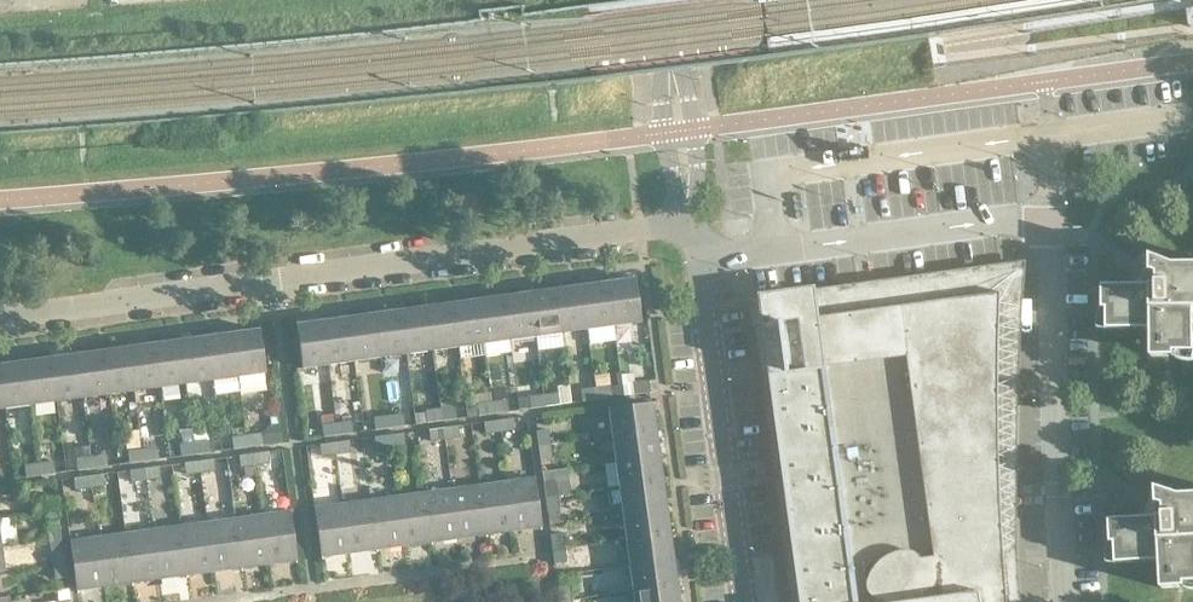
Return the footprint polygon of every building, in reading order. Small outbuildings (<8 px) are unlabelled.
[(1158,257),(1157,272),(1151,286),(1108,284),(1107,307),(1111,308),(1110,328),(1154,330),(1153,358),(1167,359),(1176,359),(1176,355),(1192,356),(1192,268),(1181,267),(1158,257)] [(634,279),(607,282),(613,325),(640,322),(634,279)] [(820,289),(799,291),(803,321),(955,301),(955,299),(984,295),(1002,293),(998,281),(821,298),(820,289)] [(998,281),(1002,293),(1000,327),(1000,363),(999,398),(1000,421),(1000,444),(1000,456),(1002,491),(1003,514),(1005,550),(1000,551),(1007,601),(1012,601),(1011,596),(1008,546),(1008,350),(1012,282),(998,281)] [(613,325),(607,282),(581,286),(587,329),(613,325)] [(587,329),(581,286),(555,289),(561,332),(587,329)] [(561,332),(555,289),(529,293),(535,336),(561,332)] [(799,291),(761,297),(802,601),(1007,601),(1000,551),(1005,550),(1003,514),(1002,491),(1000,456),(1000,444),(1000,421),(999,398),(1000,363),(1000,327),(1002,293),(984,295),(955,299),(955,301),(803,321),(799,291)] [(535,336),(529,293),(504,296),(509,339),(535,336)] [(509,339),(504,296),(478,300),(483,343),(509,339)] [(483,343),(478,300),(452,303),(458,346),(483,343)] [(458,346),(452,303),(426,307),(432,350),(458,346)] [(432,350),(426,307),(400,310),(406,353),(432,350)] [(406,353),(400,310),(374,314),(380,357),(406,353)] [(380,357),(374,314),(348,317),(354,361),(380,357)] [(354,361),(348,317),(322,321),(328,364),(354,361)] [(328,364),(322,321),(295,325),(301,368),(328,364)] [(259,330),(232,333),(238,376),(264,373),(259,330)] [(238,376),(232,333),(206,337),(212,380),(238,376)] [(212,380),(206,337),(180,340),(186,383),(212,380)] [(186,383),(180,340),(154,344),(160,387),(186,383)] [(160,387),(154,344),(128,347),(134,390),(160,387)] [(134,390),(128,347),(102,351),(108,394),(134,390)] [(108,394),(102,351),(77,354),(82,397),(108,394)] [(82,397),(77,354),(51,358),(56,401),(82,397)] [(56,401),(51,358),(25,361),(31,405),(56,401)] [(25,361),(0,365),(0,374),(5,408),(31,405),(25,361)] [(633,383),(634,394),(649,392),(648,381),(633,383)] [(610,386),(595,388),(597,399),(611,397),(610,386)] [(597,399),(595,388),(581,390),(582,401),(597,399)] [(558,393),(543,395),(545,406),(559,404),(558,393)] [(545,406),(543,395),(529,397),(530,408),(545,406)] [(506,400),(492,402),(493,413),(508,411),(506,400)] [(493,413),(492,402),(477,404),(478,415),(493,413)] [(608,409),(611,435),(654,430),(651,403),(608,409)] [(454,407),(440,409),(441,420),(456,418),(454,407)] [(441,420),(440,409),(425,411),(427,422),(441,420)] [(403,414),(388,416),(390,427),(404,425),(403,414)] [(390,427),(388,416),(373,418),(375,429),(390,427)] [(514,429),(512,418),(498,420),(499,431),(514,429)] [(499,431),(498,420),(483,422),(485,433),(499,431)] [(351,421),(336,423),(338,435),(352,433),(351,421)] [(338,435),(336,423),(322,425),(323,437),(338,435)] [(458,426),(443,428),(445,439),(459,437),(458,426)] [(445,439),(443,428),(429,430),(430,441),(445,439)] [(547,429),(536,431),(538,445),(549,444),(547,429)] [(658,455),(654,430),(611,435),(615,461),(658,455)] [(405,444),(403,433),(388,435),(390,446),(405,444)] [(260,434),(246,436),(247,447),(262,445),(260,434)] [(390,446),(388,435),(374,437),(375,448),(390,446)] [(247,447),(246,436),(231,438),(233,449),(247,447)] [(209,441),(194,443),(196,454),(210,452),(209,441)] [(350,452),(348,441),(334,442),(335,454),(350,452)] [(335,454),(334,442),(319,445),(321,456),(335,454)] [(196,454),(194,443),(179,445),(181,456),(196,454)] [(551,458),(549,444),(538,445),(540,460),(551,458)] [(88,446),(73,448),(74,458),(89,456),(88,446)] [(157,448),(142,450),(144,461),(158,459),(157,448)] [(144,461),(142,450),(128,452),(129,463),(144,461)] [(269,463),(268,451),(253,453),(255,465),(269,463)] [(255,465),(253,453),(239,455),(240,467),(255,465)] [(105,455),(90,457),(92,468),(107,466),(105,455)] [(661,481),(658,455),(615,461),(618,487),(661,481)] [(92,468),(90,457),(76,459),(77,470),(92,468)] [(215,470),(213,459),(199,461),(200,472),(215,470)] [(200,472),(199,461),(184,463),(185,474),(200,472)] [(53,462),(39,464),(40,475),(55,473),(53,462)] [(40,475),(39,464),(24,466),(26,477),(40,475)] [(160,477),(159,466),(144,468),(145,479),(160,477)] [(145,479),(144,468),(129,470),(131,481),(145,479)] [(105,485),(104,474),(89,476),(91,487),(105,485)] [(91,487),(89,476),(75,478),(76,489),(91,487)] [(534,478),(506,481),(513,530),(541,526),(534,478)] [(513,530),(506,481),(479,485),(485,534),(513,530)] [(554,481),(543,482),(545,497),(556,496),(554,481)] [(665,507),(661,481),(618,487),(622,513),(665,507)] [(485,534),(479,485),(451,489),(458,538),(485,534)] [(1163,486),(1164,502),(1158,516),(1116,517),(1116,541),(1120,541),(1121,561),(1165,560),(1166,588),(1189,587),(1189,583),(1192,583),(1192,495),(1187,495),(1163,486)] [(458,538),(451,489),(424,493),(431,541),(458,538)] [(431,541),(424,493),(397,496),(403,545),(431,541)] [(57,511),(55,496),(44,498),(46,512),(57,511)] [(403,545),(397,496),(370,500),(376,549),(403,545)] [(558,510),(556,496),(545,497),(547,512),(558,510)] [(376,549),(370,500),(342,504),(349,553),(376,549)] [(349,553),(342,504),(314,508),(321,556),(349,553)] [(669,533),(665,507),(622,513),(625,539),(669,533)] [(59,525),(57,511),(46,512),(48,527),(59,525)] [(290,511),(262,515),(268,564),(296,560),(290,511)] [(268,564),(262,515),(234,518),(241,567),(268,564)] [(241,567),(234,518),(207,522),(214,571),(241,567)] [(214,571),(207,522),(180,526),(186,575),(214,571)] [(186,575),(180,526),(152,530),(159,578),(186,575)] [(159,578),(152,530),(125,533),(132,582),(159,578)] [(132,582),(125,533),(98,537),(104,586),(132,582)] [(561,533),(550,534),(552,549),(563,547),(561,533)] [(672,559),(669,533),(625,539),(629,565),(672,559)] [(104,586),(98,537),(69,541),(76,590),(104,586)] [(565,562),(563,547),(552,549),(554,563),(565,562)] [(64,563),(62,548),(51,549),(53,564),(64,563)] [(676,585),(672,559),(629,565),(632,591),(676,585)] [(66,577),(64,563),(53,564),(55,579),(66,577)] [(568,584),(557,586),(559,601),(570,599),(568,584)] [(676,585),(632,591),(634,601),(678,601),(676,585)]
